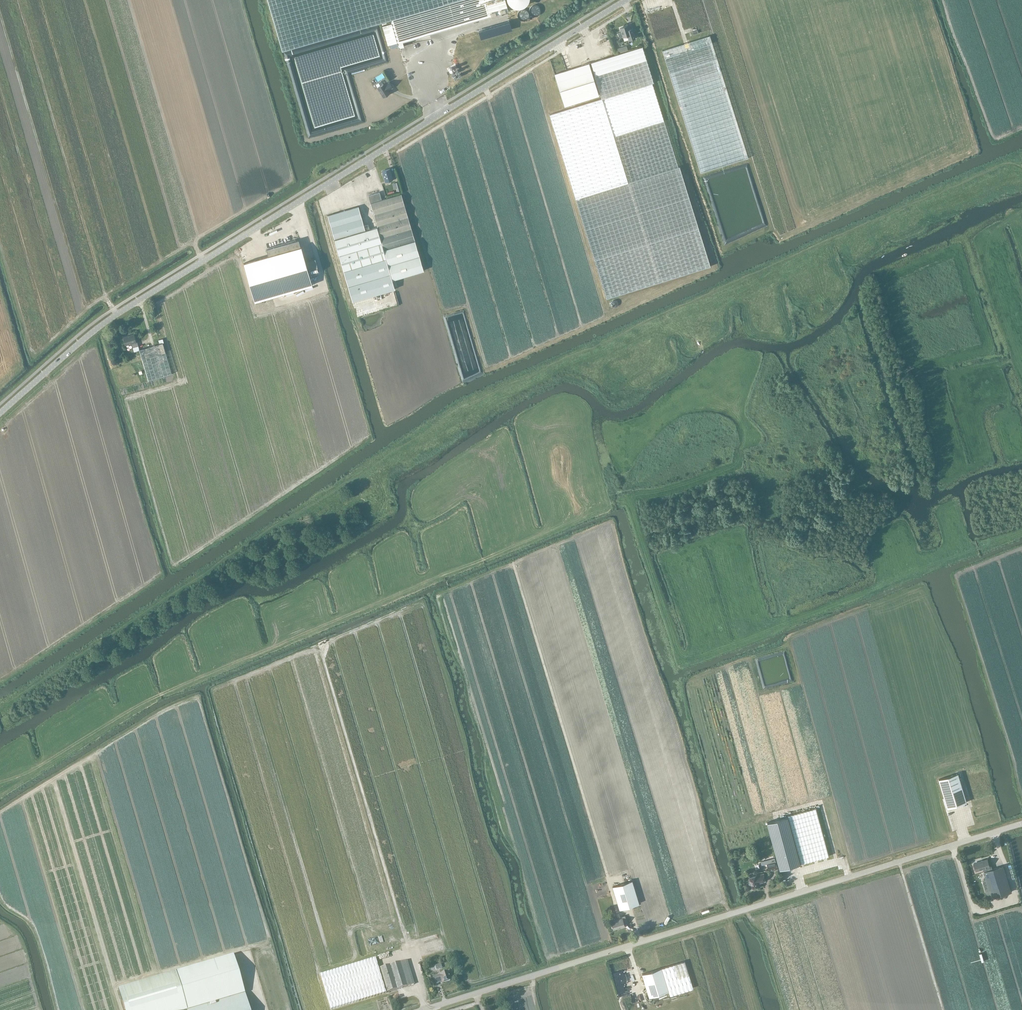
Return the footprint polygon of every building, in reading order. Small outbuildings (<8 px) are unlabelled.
[(282,51),(390,20),(458,0),(267,0),(282,51)] [(390,20),(392,25),(397,44),(399,48),(404,46),(403,41),(508,11),(505,0),(458,0),(390,20)] [(392,25),(382,28),(388,47),(397,44),(392,25)] [(620,28),(621,31),(617,32),(619,37),(622,36),(623,37),(628,36),(630,40),(635,38),(633,32),(630,33),(628,26),(620,28)] [(710,36),(662,51),(701,173),(748,158),(710,36)] [(602,98),(550,114),(607,299),(710,266),(679,167),(678,167),(641,47),(591,63),(594,72),(602,98)] [(573,75),(556,80),(564,106),(599,95),(592,73),(594,72),(591,63),(591,62),(590,62),(589,62),(588,62),(588,63),(587,63),(584,64),(583,64),(582,64),(582,65),(581,65),(581,66),(571,69),(573,75)] [(388,81),(377,88),(383,97),(390,93),(388,90),(393,87),(388,81)] [(383,176),(385,182),(393,179),(396,178),(395,175),(392,176),(390,169),(382,171),(382,173),(382,174),(382,176),(383,176)] [(350,180),(342,184),(345,190),(353,186),(350,180)] [(370,203),(382,200),(379,192),(368,195),(370,203)] [(401,194),(382,200),(370,203),(378,230),(384,249),(415,240),(401,194)] [(346,235),(346,236),(370,229),(368,224),(364,226),(358,206),(328,215),(334,239),(346,235)] [(346,236),(335,240),(352,301),(395,289),(386,258),(383,249),(384,249),(378,230),(377,227),(370,229),(346,236)] [(268,256),(243,263),(255,302),(312,285),(309,274),(319,272),(315,258),(305,261),(301,247),(299,240),(266,249),(268,256)] [(383,249),(386,258),(387,258),(393,279),(424,270),(415,240),(384,249),(383,249)] [(133,347),(138,346),(137,341),(136,342),(134,334),(123,337),(126,345),(132,343),(133,347)] [(149,381),(172,374),(163,343),(159,344),(139,349),(149,381)] [(967,802),(958,773),(939,779),(948,808),(967,802)] [(816,808),(788,815),(793,836),(801,864),(829,856),(816,808)] [(801,864),(788,817),(768,822),(775,851),(780,869),(801,864)] [(974,863),(976,871),(983,868),(984,872),(992,898),(1011,892),(1003,866),(992,869),(991,866),(990,866),(987,859),(974,863)] [(767,864),(769,871),(778,868),(776,862),(767,864)] [(749,881),(749,883),(750,884),(751,884),(752,887),(754,887),(756,888),(758,887),(758,886),(760,885),(759,882),(766,880),(764,873),(757,875),(757,874),(749,876),(750,880),(749,880),(749,881)] [(613,886),(620,909),(639,903),(632,881),(613,886)] [(622,918),(611,921),(613,929),(621,927),(621,928),(625,927),(624,924),(627,923),(625,915),(621,917),(622,918)] [(320,975),(330,1009),(386,993),(376,958),(320,975)] [(380,968),(387,992),(414,984),(407,960),(380,968)] [(685,961),(661,968),(668,991),(670,995),(693,988),(685,961)] [(668,991),(661,968),(642,974),(649,997),(668,991)] [(118,989),(125,1009),(188,1009),(176,972),(118,989)] [(434,977),(436,984),(442,982),(442,983),(451,981),(448,972),(440,975),(434,977)] [(190,1009),(250,1009),(245,994),(190,1009)]
